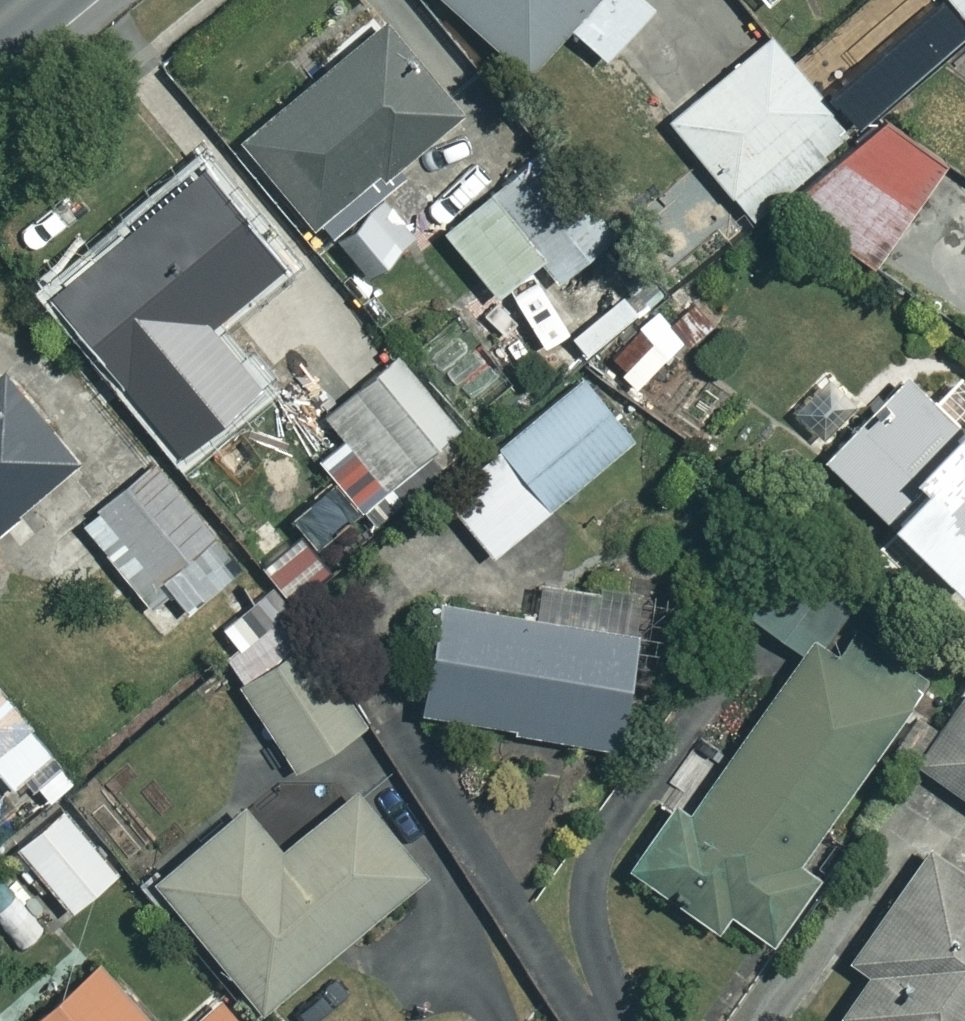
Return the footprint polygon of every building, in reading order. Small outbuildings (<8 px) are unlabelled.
[(509,66),(555,20),(591,57),(639,8),(632,0),(442,0),(509,66)] [(943,45),(964,27),(964,0),(905,0),(943,45)] [(450,108),(375,15),(231,133),(307,225),(450,108)] [(842,124),(755,31),(659,120),(746,213),(842,124)] [(934,162),(867,107),(790,202),(857,257),(934,162)] [(433,229),(485,291),(534,250),(560,281),(612,237),(533,144),(433,229)] [(268,257),(189,164),(38,293),(116,385),(268,257)] [(407,230),(376,188),(324,227),(355,269),(407,230)] [(695,245),(660,201),(632,223),(667,268),(695,245)] [(678,336),(652,307),(603,351),(630,380),(678,336)] [(40,424),(81,389),(38,338),(0,370),(0,524),(14,541),(87,480),(40,424)] [(449,429),(386,353),(316,410),(378,487),(449,429)] [(900,369),(813,454),(940,584),(964,560),(964,405),(953,392),(938,408),(900,369)] [(627,432),(575,371),(432,491),(484,552),(627,432)] [(233,564),(147,458),(90,505),(117,539),(100,553),(141,603),(162,585),(180,607),(233,564)] [(786,853),(918,660),(774,562),(740,611),(789,645),(679,806),(668,798),(617,873),(696,928),(711,907),(761,941),(810,870),(786,853)] [(632,602),(526,581),(519,613),(425,594),(403,703),(603,744),(632,602)] [(302,634),(231,681),(287,765),(357,718),(302,634)] [(950,688),(903,757),(964,799),(964,698),(950,688)] [(0,697),(0,783),(29,814),(72,774),(0,697)] [(410,876),(345,789),(268,846),(231,797),(140,865),(242,1001),(410,876)] [(107,866),(54,804),(8,845),(61,906),(107,866)] [(919,846),(841,956),(860,970),(831,1011),(845,1020),(964,1020),(964,878),(919,846)] [(1,875),(0,876),(0,923),(15,943),(39,924),(1,875)] [(83,953),(6,1020),(142,1020),(83,953)] [(209,991),(175,1020),(234,1020),(209,991)]
